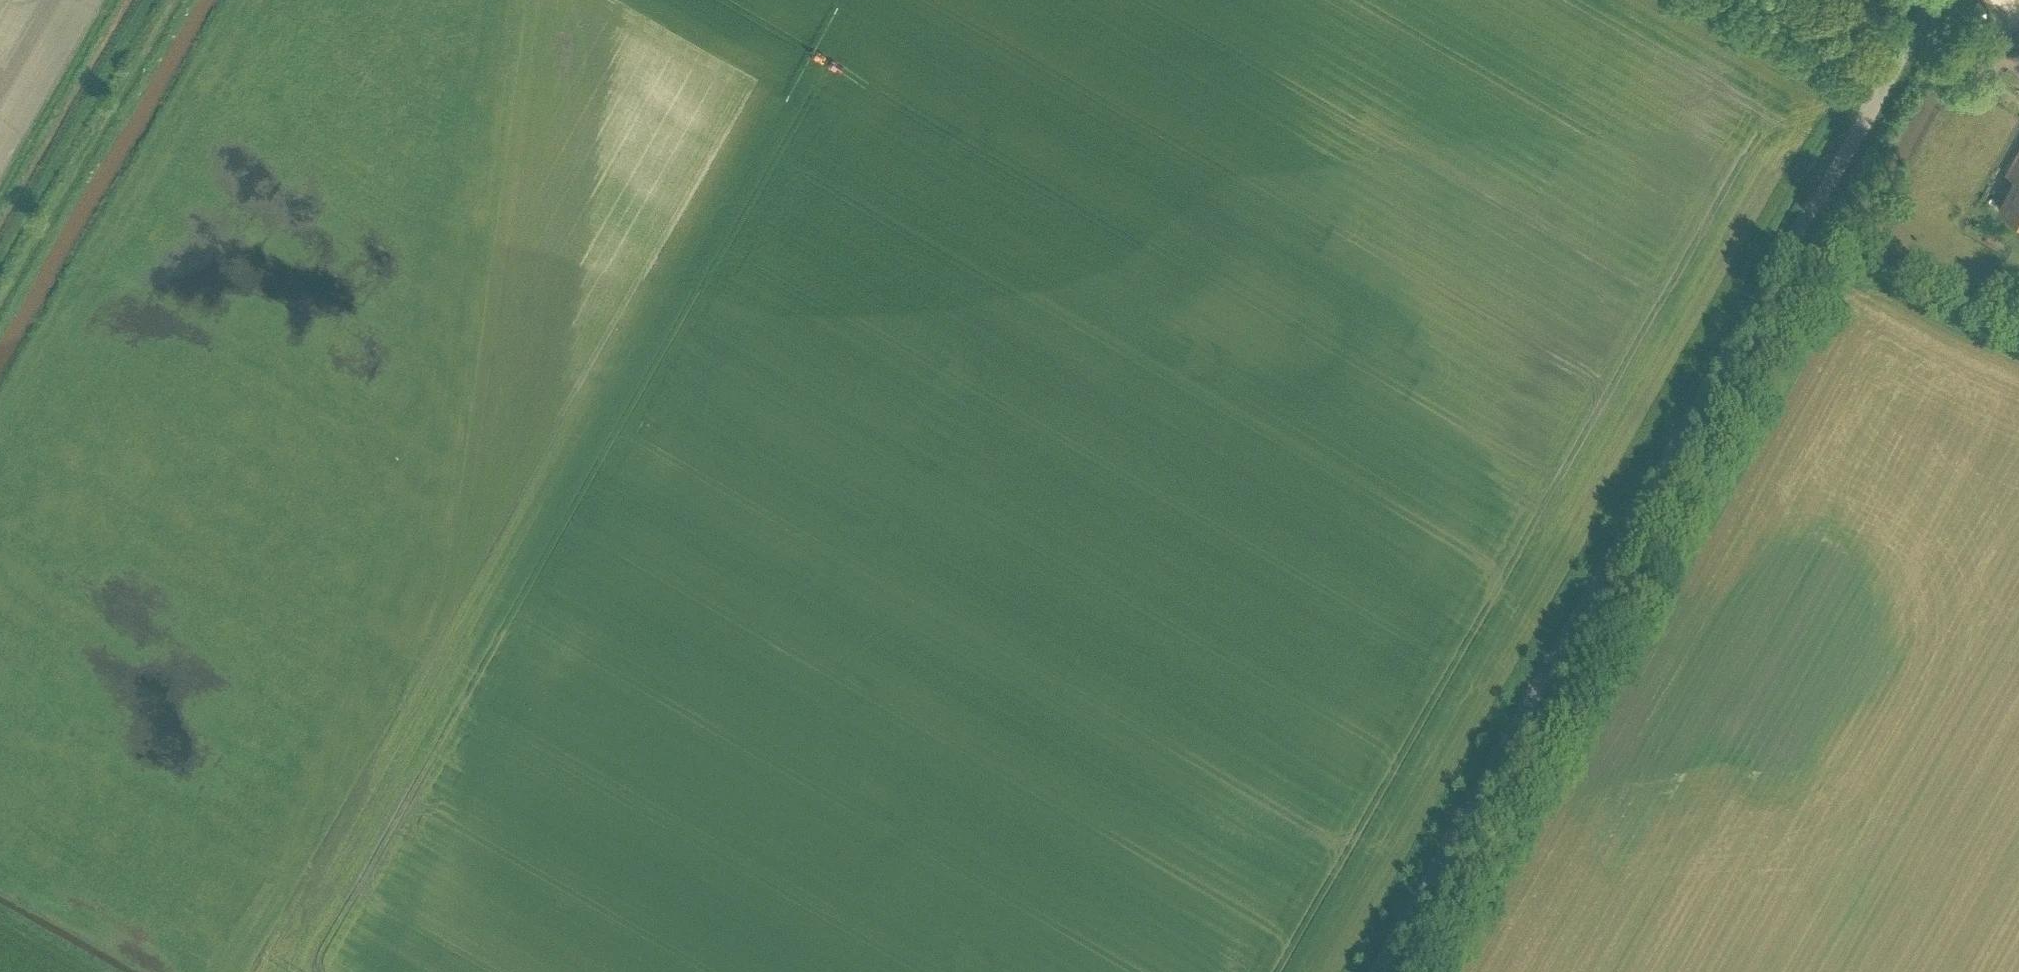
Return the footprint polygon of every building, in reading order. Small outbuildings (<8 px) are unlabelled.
[(2018,209),(2018,157),(1998,199),(2018,209)]
